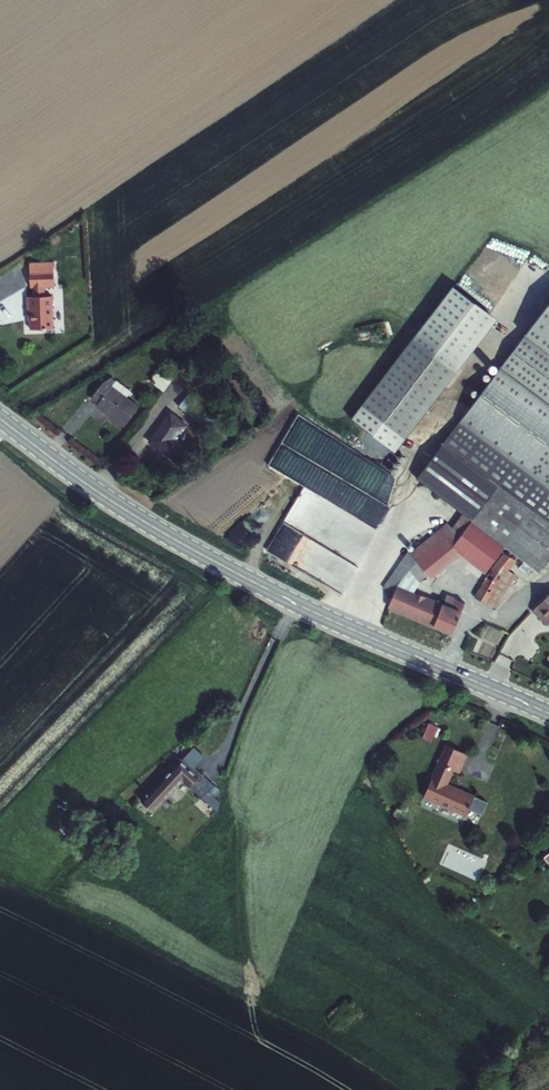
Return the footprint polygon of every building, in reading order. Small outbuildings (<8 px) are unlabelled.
[(53,271),(29,271),(29,288),(32,288),(32,297),(27,297),(27,312),(29,312),(29,330),(51,330),(51,297),(43,297),(43,288),(53,288),(53,271)] [(452,285),(352,417),(395,449),(494,317),(452,285)] [(417,478),(464,513),(452,529),(445,522),(409,553),(408,551),(383,587),(393,593),(387,608),(451,635),(465,602),(448,595),(444,603),(410,590),(414,586),(427,573),(430,577),(460,553),(485,573),(504,546),(508,554),(476,600),(495,610),(518,575),(509,569),(518,556),(538,571),(548,556),(548,300),(417,478)] [(149,380),(164,390),(173,377),(158,367),(149,380)] [(104,380),(92,396),(99,400),(97,403),(125,424),(139,405),(128,396),(132,390),(117,379),(116,381),(111,376),(104,380)] [(186,395),(179,408),(205,422),(212,409),(186,395)] [(166,417),(146,437),(177,466),(191,453),(176,438),(187,427),(177,416),(172,422),(166,417)] [(531,611),(545,625),(548,621),(548,593),(531,611)] [(427,722),(422,738),(433,742),(438,726),(427,722)] [(466,817),(475,797),(448,785),(455,770),(461,773),(469,756),(448,746),(424,797),(466,817)] [(179,764),(140,805),(151,815),(182,783),(189,790),(197,781),(179,764)]
